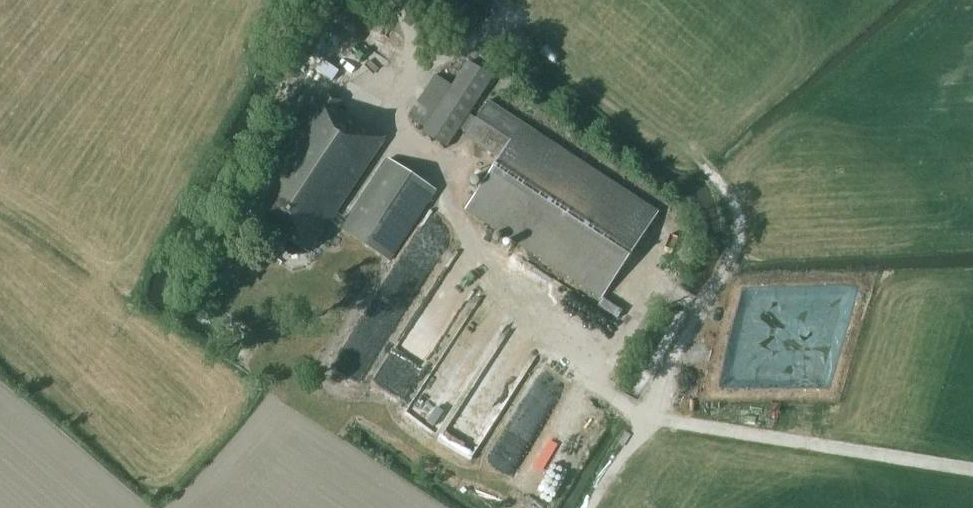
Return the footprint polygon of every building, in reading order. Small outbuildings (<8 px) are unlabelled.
[(470,113),(494,78),(469,62),(452,86),(433,116),(422,133),(446,148),(460,128),(470,113)] [(251,213),(289,239),(285,245),(286,251),(293,256),(299,255),(304,248),(310,252),(383,142),(339,113),(346,103),(327,91),(321,100),(318,99),(260,188),(265,191),(251,213)] [(466,209),(602,298),(658,212),(488,101),(465,136),(499,158),(466,209)] [(342,229),(389,260),(435,191),(388,160),(342,229)] [(407,285),(422,293),(442,256),(413,241),(406,254),(420,261),(407,285)] [(542,361),(492,467),(524,482),(574,376),(542,361)]
